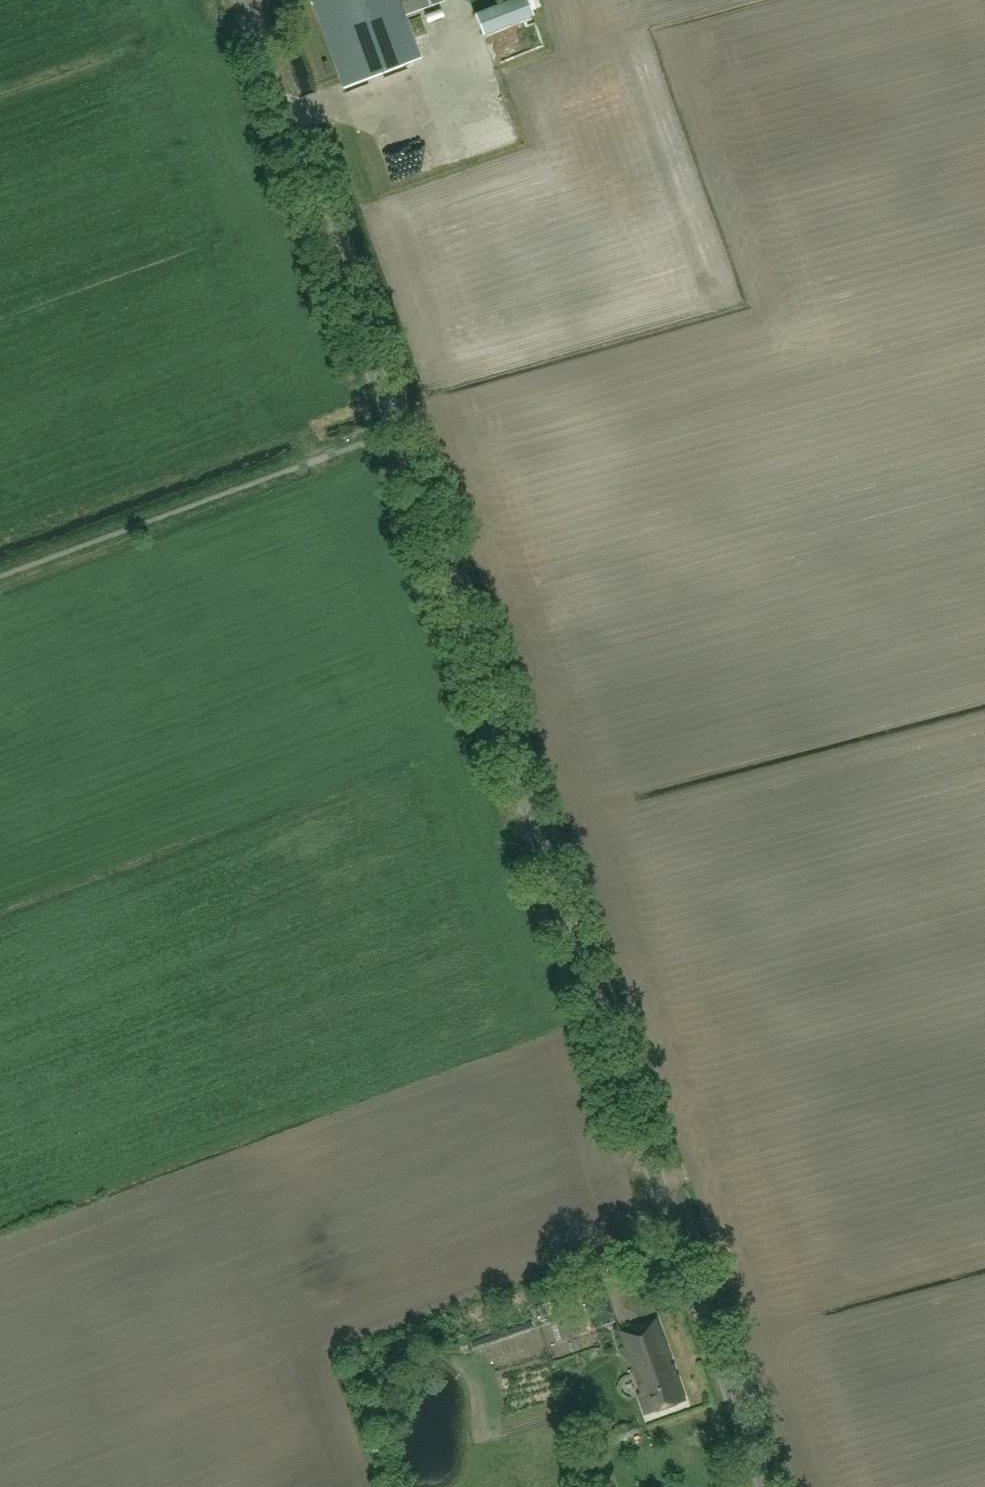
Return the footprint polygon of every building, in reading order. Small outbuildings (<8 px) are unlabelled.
[(344,85),(420,58),(404,14),(438,2),(437,0),(313,0),(344,85)] [(474,13),(483,35),(533,15),(527,0),(507,0),(474,13)] [(616,1316),(602,1276),(580,1283),(594,1323),(616,1316)] [(644,1393),(640,1394),(647,1414),(686,1400),(658,1318),(622,1331),(644,1393)]
